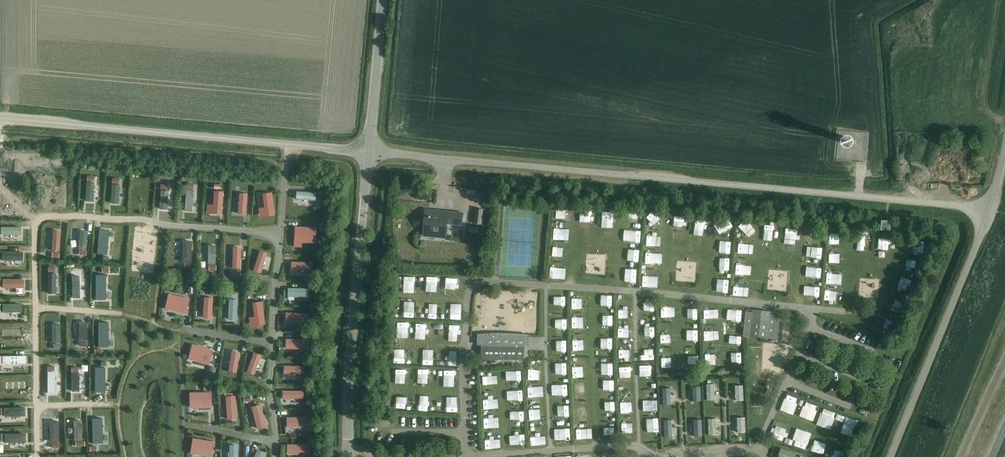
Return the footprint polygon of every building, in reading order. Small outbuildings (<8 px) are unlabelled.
[(842,144),(845,147),(851,147),(853,144),(853,139),(851,136),(845,136),(842,139),(842,144)] [(95,181),(86,181),(85,200),(93,201),(95,181)] [(120,184),(112,184),(111,203),(119,203),(120,184)] [(168,190),(161,189),(159,208),(167,209),(168,190)] [(193,189),(186,189),(185,210),(192,210),(193,189)] [(222,214),(223,190),(214,190),(213,204),(206,203),(206,213),(222,214)] [(276,214),(272,191),(262,192),(265,207),(259,208),(261,217),(276,214)] [(316,200),(317,192),(297,191),(296,199),(316,200)] [(248,193),(239,192),(238,213),(246,214),(248,193)] [(592,210),(592,200),(581,200),(582,211),(592,210)] [(563,214),(564,202),(555,202),(554,214),(563,214)] [(609,218),(610,207),(601,207),(600,217),(609,218)] [(631,217),(630,224),(637,224),(637,208),(628,207),(627,217),(631,217)] [(462,225),(463,213),(426,209),(424,230),(429,230),(428,237),(438,238),(439,231),(447,232),(448,224),(462,225)] [(657,221),(658,211),(647,211),(646,221),(657,221)] [(673,211),(673,220),(683,220),(684,211),(673,211)] [(692,225),(701,225),(702,216),(692,215),(692,225)] [(718,227),(728,227),(728,219),(718,218),(718,227)] [(774,219),(765,219),(765,232),(774,232),(774,219)] [(561,231),(559,220),(552,221),(554,232),(561,231)] [(745,231),(746,221),(737,220),(737,230),(745,231)] [(881,220),(880,229),(890,230),(891,221),(881,220)] [(580,233),(590,233),(589,222),(580,222),(580,233)] [(316,242),(317,226),(295,225),(294,246),(302,246),(302,242),(316,242)] [(21,234),(21,226),(0,226),(0,234),(21,234)] [(791,235),(791,226),(783,226),(783,235),(791,235)] [(107,253),(109,228),(98,227),(96,252),(107,253)] [(628,238),(636,238),(636,227),(628,228),(628,238)] [(59,250),(61,229),(52,228),(51,249),(59,250)] [(817,238),(818,229),(810,228),(809,238),(817,238)] [(85,249),(87,229),(80,229),(78,248),(85,249)] [(681,242),(682,232),(673,231),(672,241),(681,242)] [(852,241),(867,242),(868,233),(853,232),(852,241)] [(691,244),(699,243),(698,233),(690,233),(691,244)] [(886,245),(887,234),(873,233),(873,244),(886,245)] [(718,246),(726,246),(727,236),(718,235),(718,246)] [(192,261),(192,239),(182,239),(182,261),(192,261)] [(736,247),(745,247),(745,239),(737,239),(736,247)] [(765,239),(763,249),(772,251),(774,241),(765,239)] [(551,240),(550,249),(558,250),(559,240),(551,240)] [(579,242),(578,252),(587,253),(588,243),(579,242)] [(793,251),(792,242),(780,244),(782,253),(793,251)] [(818,252),(818,244),(809,243),(808,252),(818,252)] [(216,263),(216,245),(208,244),(208,263),(216,263)] [(241,268),(242,246),(233,246),(232,268),(241,268)] [(643,248),(643,258),(651,259),(651,248),(643,248)] [(22,260),(22,251),(1,250),(1,260),(22,260)] [(260,273),(267,253),(260,250),(253,270),(260,273)] [(826,250),(825,258),(836,259),(836,251),(826,250)] [(670,261),(679,262),(680,251),(670,251),(670,261)] [(689,262),(697,262),(697,253),(689,253),(689,262)] [(871,254),(871,265),(885,265),(886,255),(871,254)] [(910,263),(912,258),(900,255),(899,260),(910,263)] [(716,266),(725,267),(725,256),(717,256),(716,266)] [(313,269),(313,261),(292,261),(292,269),(313,269)] [(575,271),(590,272),(591,262),(576,261),(575,271)] [(761,270),(770,270),(770,261),(761,261),(761,270)] [(780,271),(789,271),(789,261),(780,261),(780,271)] [(809,271),(819,271),(818,262),(809,262),(809,271)] [(861,275),(861,266),(853,266),(853,275),(861,275)] [(900,276),(908,278),(910,269),(903,267),(900,276)] [(624,278),(631,272),(628,268),(621,274),(624,278)] [(434,286),(435,271),(426,271),(426,286),(434,286)] [(688,283),(696,283),(696,271),(688,271),(688,283)] [(55,273),(47,273),(47,293),(56,293),(55,273)] [(106,274),(95,274),(95,299),(106,299),(106,274)] [(711,274),(711,283),(725,284),(726,275),(711,274)] [(79,275),(72,275),(72,297),(80,297),(79,275)] [(24,287),(24,278),(2,278),(2,287),(24,287)] [(762,280),(762,289),(772,289),(772,280),(762,280)] [(817,296),(818,283),(807,282),(807,296),(817,296)] [(778,292),(787,293),(788,285),(779,284),(778,292)] [(861,295),(861,285),(851,285),(851,295),(861,295)] [(309,296),(309,287),(287,287),(287,296),(309,296)] [(185,313),(189,298),(169,293),(165,308),(185,313)] [(212,319),(213,297),(204,296),(203,318),(212,319)] [(238,299),(229,298),(227,319),(236,320),(238,299)] [(883,305),(891,308),(894,301),(886,298),(883,305)] [(615,299),(615,307),(628,308),(629,299),(615,299)] [(266,324),(262,300),(252,302),(255,316),(249,317),(250,326),(266,324)] [(402,311),(410,312),(410,302),(402,302),(402,311)] [(694,314),(694,302),(684,302),(684,314),(694,314)] [(21,311),(21,303),(1,303),(2,311),(21,311)] [(427,303),(427,312),(435,313),(436,304),(427,303)] [(456,303),(446,303),(446,313),(456,313),(456,303)] [(723,306),(722,317),(737,318),(738,307),(723,306)] [(746,311),(744,335),(778,339),(781,316),(771,314),(772,311),(753,309),(753,312),(746,311)] [(309,321),(309,312),(286,312),(286,322),(309,321)] [(554,327),(563,326),(563,315),(553,316),(554,327)] [(878,315),(873,323),(881,327),(885,319),(878,315)] [(425,332),(426,318),(417,317),(416,331),(425,332)] [(443,330),(454,330),(453,319),(442,319),(443,330)] [(87,321),(79,321),(79,339),(86,339),(87,321)] [(108,322),(98,321),(98,346),(108,347),(108,322)] [(60,323),(51,323),(51,342),(60,342),(60,323)] [(640,333),(650,333),(651,325),(641,324),(640,333)] [(594,334),(594,343),(609,343),(609,334),(594,334)] [(482,344),(482,359),(525,360),(525,346),(529,346),(529,336),(478,335),(478,344),(482,344)] [(581,344),(580,335),(570,335),(570,344),(581,344)] [(309,348),(309,338),(286,338),(286,348),(309,348)] [(638,350),(647,349),(647,338),(638,338),(638,350)] [(209,364),(213,349),(192,343),(188,359),(209,364)] [(395,355),(402,357),(405,345),(398,343),(395,355)] [(422,345),(421,358),(430,359),(431,345),(422,345)] [(703,349),(704,360),(713,360),(712,348),(703,349)] [(240,351),(232,350),(228,372),(236,373),(240,351)] [(691,351),(685,353),(687,364),(693,362),(691,351)] [(261,355),(254,352),(246,372),(253,375),(261,355)] [(666,352),(658,353),(659,361),(667,359),(666,352)] [(646,359),(637,360),(638,371),(647,370),(646,359)] [(418,374),(427,374),(427,362),(418,361),(418,374)] [(397,363),(396,374),(405,374),(406,364),(397,363)] [(438,364),(438,380),(449,380),(449,365),(438,364)] [(305,374),(305,365),(284,365),(284,373),(305,374)] [(519,366),(505,366),(505,377),(519,377),(519,366)] [(105,367),(95,367),(94,391),(104,391),(105,367)] [(55,392),(55,371),(47,370),(47,392),(55,392)] [(480,371),(480,383),(490,382),(490,371),(480,371)] [(79,372),(71,372),(71,391),(79,391),(79,372)] [(732,396),(740,396),(740,375),(731,375),(732,396)] [(697,376),(689,376),(689,397),(697,397),(697,376)] [(602,378),(601,387),(611,387),(611,378),(602,378)] [(668,378),(659,379),(660,398),(669,398),(668,378)] [(704,396),(712,396),(712,378),(704,378),(704,396)] [(572,380),(571,390),(585,390),(585,381),(572,380)] [(27,389),(27,381),(5,382),(5,389),(27,389)] [(653,386),(643,386),(643,398),(654,397),(653,386)] [(512,399),(521,398),(519,387),(511,388),(512,399)] [(397,388),(396,404),(407,404),(407,388),(397,388)] [(304,398),(304,390),(283,390),(283,399),(304,398)] [(491,402),(492,390),(481,390),(481,402),(491,402)] [(211,407),(211,392),(189,392),(190,408),(211,407)] [(422,394),(421,404),(430,405),(430,395),(422,394)] [(236,395),(225,395),(226,419),(237,419),(236,395)] [(445,397),(445,407),(455,406),(455,397),(445,397)] [(794,414),(795,400),(787,399),(785,412),(794,414)] [(267,426),(261,404),(252,406),(257,428),(267,426)] [(25,415),(24,406),(4,407),(4,415),(25,415)] [(807,415),(816,418),(819,409),(810,406),(807,415)] [(495,407),(481,407),(482,415),(495,415),(495,407)] [(527,407),(527,415),(538,415),(538,408),(527,407)] [(741,409),(733,409),(733,427),(742,427),(741,409)] [(698,411),(690,411),(690,430),(698,430),(698,411)] [(705,411),(705,429),(713,429),(712,411),(705,411)] [(661,413),(661,433),(670,433),(669,413),(661,413)] [(640,415),(640,426),(655,425),(655,414),(640,415)] [(310,426),(310,416),(286,417),(286,427),(310,426)] [(829,416),(825,432),(833,435),(837,419),(829,416)] [(103,442),(102,417),(92,417),(93,443),(103,442)] [(82,440),(81,420),(73,420),(74,440),(82,440)] [(59,441),(58,421),(49,421),(50,442),(59,441)] [(578,428),(573,428),(573,438),(587,438),(587,423),(578,423),(578,428)] [(611,433),(611,424),(599,425),(599,433),(611,433)] [(771,433),(778,435),(781,428),(774,426),(771,433)] [(567,428),(558,428),(558,436),(567,436),(567,428)] [(802,429),(797,443),(806,446),(811,432),(802,429)] [(511,430),(511,439),(521,439),(521,430),(511,430)] [(483,432),(483,440),(493,440),(493,431),(483,432)] [(528,442),(538,441),(537,432),(528,432),(528,442)] [(25,442),(25,433),(4,433),(4,442),(25,442)] [(211,456),(214,441),(193,438),(190,453),(211,456)] [(778,442),(775,450),(793,456),(796,449),(778,442)] [(230,444),(230,456),(238,456),(238,444),(230,444)] [(310,456),(311,445),(286,444),(286,454),(310,456)] [(257,449),(254,456),(264,456),(266,453),(257,449)]
